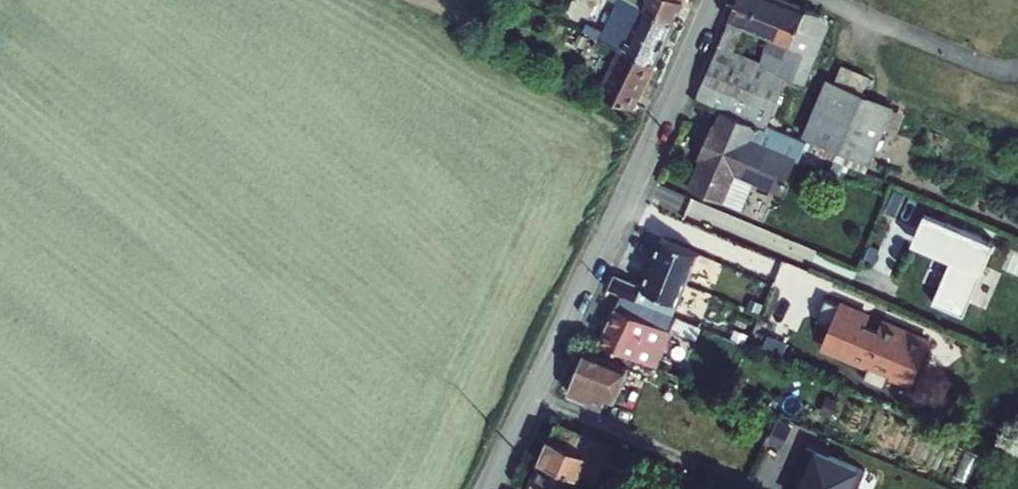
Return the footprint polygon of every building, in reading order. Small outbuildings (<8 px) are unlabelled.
[(627,15),(662,29),(674,0),(633,0),(627,15)] [(774,64),(807,77),(833,13),(802,0),(741,0),(698,107),(727,118),(770,136),(789,90),(767,81),(774,64)] [(627,15),(611,53),(646,67),(662,29),(627,15)] [(611,53),(595,91),(630,105),(646,67),(611,53)] [(897,104),(835,78),(812,132),(841,144),(848,127),(882,141),(897,104)] [(702,164),(705,165),(694,193),(727,207),(746,216),(758,188),(778,197),(793,163),(773,154),(779,140),(770,136),(727,118),(721,132),(716,130),(702,164)] [(942,237),(947,225),(925,216),(912,245),(920,248),(928,231),(942,237)] [(964,318),(995,245),(947,225),(942,237),(928,231),(920,248),(952,262),(934,305),(964,318)] [(675,305),(697,255),(659,240),(638,290),(612,279),(605,295),(613,298),(638,308),(644,292),(675,305)] [(638,308),(613,298),(594,344),(653,368),(667,334),(674,336),(679,325),(638,308)] [(868,318),(824,300),(815,321),(829,327),(820,347),(867,367),(862,380),(883,389),(888,376),(911,385),(928,343),(880,323),(876,332),(865,327),(868,318)] [(638,377),(587,357),(571,398),(602,410),(604,404),(625,412),(638,377)] [(594,488),(605,488),(620,453),(553,424),(524,488),(569,488),(573,480),(594,488)] [(793,488),(843,488),(851,456),(803,445),(793,488)]
